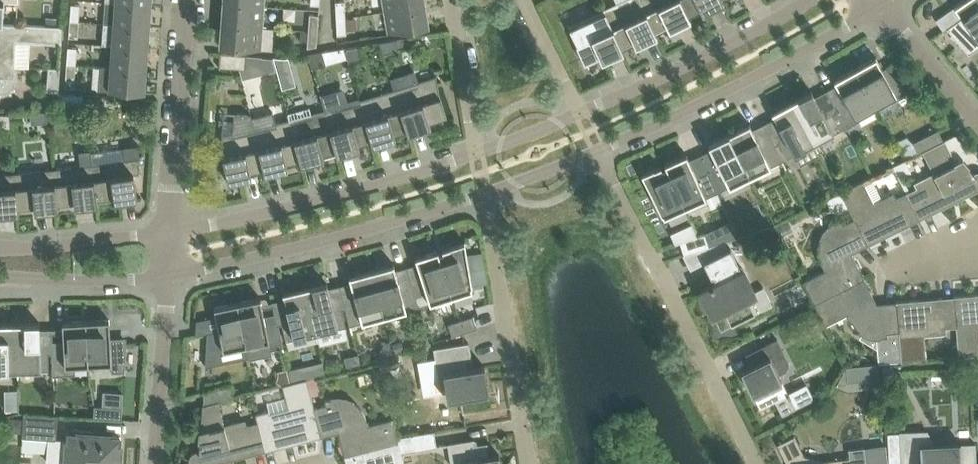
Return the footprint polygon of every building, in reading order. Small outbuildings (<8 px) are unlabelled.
[(3,23),(3,22),(4,1),(18,2),(18,0),(0,0),(0,23),(3,23)] [(345,0),(336,1),(337,19),(346,17),(345,0)] [(423,5),(425,4),(424,0),(384,0),(385,11),(423,5)] [(655,30),(641,0),(630,0),(606,11),(605,8),(604,8),(621,46),(622,45),(634,40),(636,45),(658,34),(656,30),(655,30)] [(655,30),(656,30),(667,24),(670,29),(691,18),(689,13),(688,14),(682,0),(641,0),(655,30)] [(688,14),(689,13),(701,7),(703,12),(724,1),(724,0),(682,0),(688,14)] [(954,5),(962,17),(947,27),(969,53),(977,47),(977,0),(962,0),(954,5)] [(151,5),(115,2),(114,24),(150,26),(151,5)] [(222,24),(262,27),(264,5),(226,3),(226,2),(224,2),(223,18),(225,18),(224,23),(222,23),(222,24)] [(71,3),(70,21),(79,21),(81,4),(71,3)] [(424,14),(423,5),(385,11),(389,32),(429,26),(427,14),(424,14)] [(569,23),(568,23),(578,43),(577,44),(585,62),(587,61),(589,66),(590,65),(588,61),(600,55),(602,60),(624,50),(622,45),(621,46),(604,8),(605,11),(571,27),(569,23)] [(319,14),(310,14),(309,30),(318,31),(319,14)] [(45,17),(45,24),(58,25),(58,17),(45,17)] [(337,34),(347,34),(346,17),(337,19),(337,34)] [(69,36),(78,37),(79,21),(70,21),(69,36)] [(15,63),(16,41),(62,43),(63,25),(58,25),(45,24),(3,22),(3,23),(0,23),(0,62),(15,63)] [(112,45),(112,46),(148,48),(150,26),(114,24),(103,23),(102,44),(112,45)] [(261,49),(262,27),(222,24),(221,39),(223,39),(223,45),(221,45),(221,46),(261,49)] [(308,47),(317,45),(318,31),(309,30),(308,47)] [(383,53),(399,49),(398,38),(379,41),(383,53)] [(81,64),(82,55),(77,55),(77,47),(68,46),(67,63),(76,63),(76,64),(81,64)] [(112,46),(111,65),(111,66),(147,69),(148,48),(112,46)] [(346,48),(348,61),(361,59),(359,46),(346,48)] [(312,68),(325,64),(321,50),(308,54),(312,68)] [(239,68),(245,68),(246,54),(220,52),(219,67),(239,68)] [(271,57),(261,56),(266,72),(275,69),(271,57)] [(876,56),(855,67),(875,103),(895,93),(899,98),(908,93),(886,66),(883,68),(876,56)] [(15,70),(15,63),(0,62),(0,93),(0,92),(4,92),(8,91),(11,89),(14,86),(16,82),(17,78),(16,75),(15,70)] [(75,80),(76,64),(76,63),(67,63),(66,79),(75,80)] [(100,64),(98,88),(109,89),(145,92),(147,69),(111,66),(111,65),(100,64)] [(49,67),(47,90),(59,91),(61,67),(49,67)] [(851,132),(862,126),(855,115),(875,103),(855,67),(834,79),(839,88),(829,94),(839,111),(838,111),(847,127),(848,127),(851,132)] [(247,68),(245,68),(239,68),(242,77),(249,76),(247,68)] [(396,92),(395,88),(408,128),(407,128),(408,133),(431,125),(430,121),(442,117),(443,122),(444,121),(443,116),(447,115),(441,96),(440,96),(437,74),(435,74),(436,79),(396,92)] [(325,109),(336,149),(337,154),(360,147),(359,142),(371,139),(372,138),(361,102),(362,102),(360,99),(348,102),(344,87),(321,94),(326,109),(325,109)] [(396,137),(394,132),(407,128),(408,128),(395,88),(394,89),(395,92),(362,102),(361,102),(372,138),(371,139),(373,144),(396,137)] [(833,114),(837,111),(838,111),(839,111),(829,94),(827,89),(815,96),(812,90),(792,101),(814,143),(841,129),(833,114)] [(780,142),(788,157),(794,154),(800,165),(820,154),(814,143),(792,101),(772,112),(775,117),(764,123),(775,144),(780,142)] [(336,149),(325,109),(311,113),(310,107),(288,113),(300,158),(301,163),(324,157),(323,152),(336,149)] [(251,170),(264,167),(252,117),(251,113),(235,112),(233,132),(223,134),(223,133),(222,133),(221,159),(222,159),(222,157),(223,157),(229,181),(252,175),(251,170)] [(276,122),(274,112),(252,117),(264,167),(265,172),(288,167),(287,162),(300,158),(288,113),(289,119),(276,122)] [(11,128),(10,113),(0,113),(0,127),(11,128)] [(753,128),(750,122),(729,132),(750,176),(782,160),(786,168),(787,167),(775,144),(764,123),(753,128)] [(919,152),(923,150),(944,140),(938,129),(913,141),(919,152)] [(708,143),(711,149),(700,154),(718,192),(750,176),(729,132),(708,143)] [(918,186),(906,192),(920,219),(977,190),(977,172),(975,174),(963,159),(957,162),(945,139),(944,140),(923,150),(934,174),(916,183),(918,186)] [(667,165),(685,206),(718,192),(700,154),(689,159),(687,153),(665,163),(666,166),(667,165)] [(139,172),(140,157),(92,163),(97,198),(114,195),(115,200),(138,197),(134,173),(139,172)] [(97,198),(92,163),(53,168),(57,203),(58,203),(75,201),(75,206),(98,203),(97,198)] [(664,216),(683,208),(685,206),(667,165),(666,166),(662,167),(661,165),(643,173),(664,216)] [(17,207),(18,207),(35,205),(35,210),(58,208),(58,203),(57,203),(53,168),(14,172),(17,207)] [(19,212),(18,207),(17,207),(14,172),(0,173),(0,214),(19,212)] [(864,180),(841,191),(854,218),(868,244),(920,219),(906,192),(895,198),(893,194),(875,203),(864,180)] [(827,269),(804,281),(815,302),(864,278),(852,253),(868,244),(854,218),(844,223),(842,219),(836,223),(830,227),(825,233),(821,239),(820,244),(820,249),(820,254),(822,259),(827,269)] [(732,222),(727,224),(721,221),(716,234),(723,236),(724,239),(737,235),(732,222)] [(680,241),(684,253),(709,245),(705,233),(680,241)] [(443,248),(444,251),(439,252),(452,295),(472,289),(464,241),(443,248)] [(723,308),(732,325),(755,313),(747,296),(755,291),(744,268),(742,269),(731,247),(705,260),(703,260),(712,276),(714,275),(717,281),(701,290),(713,313),(723,308)] [(407,266),(419,306),(452,295),(439,252),(439,249),(416,256),(418,262),(407,266)] [(394,263),(372,269),(385,315),(419,306),(407,266),(396,269),(394,263)] [(353,332),(351,324),(385,315),(372,269),(350,275),(351,281),(340,284),(346,308),(352,333),(353,332)] [(887,336),(887,332),(899,331),(897,301),(877,303),(864,278),(815,302),(825,324),(849,313),(854,324),(857,328),(859,329),(866,334),(874,336),(881,337),(887,336)] [(329,287),(327,281),(305,286),(316,333),(346,326),(342,309),(346,308),(340,284),(329,287)] [(285,298),(272,301),(276,318),(277,318),(278,324),(279,324),(283,323),(287,340),(316,333),(305,286),(283,292),(285,298)] [(954,296),(956,326),(959,356),(977,354),(977,294),(954,296)] [(899,331),(900,343),(902,361),(927,358),(924,332),(945,331),(944,327),(956,326),(954,296),(897,301),(899,331)] [(261,297),(238,302),(249,357),(262,354),(262,351),(283,346),(283,349),(284,349),(279,324),(278,324),(277,318),(276,318),(266,320),(261,297)] [(249,357),(238,302),(215,306),(219,330),(207,332),(206,362),(206,365),(219,363),(249,357)] [(474,315),(460,319),(449,323),(453,335),(478,327),(474,315)] [(111,342),(110,318),(86,320),(89,364),(111,363),(112,372),(125,371),(127,341),(111,342)] [(75,364),(89,364),(86,320),(63,321),(64,345),(54,345),(53,345),(53,352),(52,352),(53,378),(54,378),(54,375),(76,374),(75,364)] [(18,370),(17,322),(0,323),(0,371),(18,370)] [(48,352),(52,352),(53,352),(53,345),(54,345),(53,328),(40,328),(40,322),(17,322),(18,370),(49,370),(48,352)] [(775,400),(782,415),(796,408),(789,393),(779,374),(787,370),(789,362),(777,338),(764,345),(746,353),(747,355),(748,354),(753,365),(742,370),(760,408),(775,400)] [(379,351),(380,358),(392,355),(389,340),(385,341),(379,351)] [(402,341),(392,343),(395,353),(405,351),(402,341)] [(469,342),(433,347),(440,389),(446,388),(448,398),(488,391),(484,367),(473,369),(469,342)] [(397,354),(379,361),(382,371),(401,365),(397,354)] [(879,379),(878,363),(846,366),(836,385),(846,390),(868,388),(874,379),(879,379)] [(900,381),(891,365),(882,366),(882,383),(900,381)] [(300,366),(289,369),(292,380),(303,377),(300,366)] [(316,375),(307,377),(307,378),(311,394),(320,392),(316,375)] [(286,396),(267,401),(270,409),(256,413),(258,421),(265,450),(321,436),(314,407),(315,407),(311,394),(307,378),(307,377),(302,379),(283,384),(286,396)] [(204,404),(219,400),(234,396),(231,384),(204,391),(204,404)] [(326,404),(315,407),(314,407),(321,436),(339,431),(345,455),(399,441),(398,436),(393,418),(368,424),(367,419),(365,413),(362,408),(358,404),(354,401),(347,398),(339,397),(332,398),(325,400),(326,404)] [(265,450),(258,421),(246,425),(245,421),(225,426),(219,400),(204,404),(203,404),(200,451),(197,452),(195,453),(193,455),(192,457),(191,460),(192,462),(193,463),(212,463),(265,450)] [(95,405),(94,417),(122,419),(123,407),(95,405)] [(58,415),(54,414),(54,415),(25,413),(23,437),(50,439),(49,450),(49,455),(51,458),(54,461),(58,462),(67,462),(66,463),(119,463),(121,436),(92,434),(93,430),(73,429),(73,433),(69,432),(68,439),(56,439),(58,415)] [(970,463),(977,463),(976,442),(936,444),(928,429),(900,431),(902,463),(970,463)] [(437,446),(435,430),(398,436),(399,441),(402,452),(437,446)] [(849,448),(850,458),(824,460),(805,455),(795,435),(778,443),(788,463),(867,463),(865,450),(865,446),(849,448)] [(475,438),(448,443),(451,463),(501,463),(499,453),(490,455),(488,442),(476,444),(475,438)] [(402,452),(399,441),(345,455),(347,463),(405,463),(402,452)]
